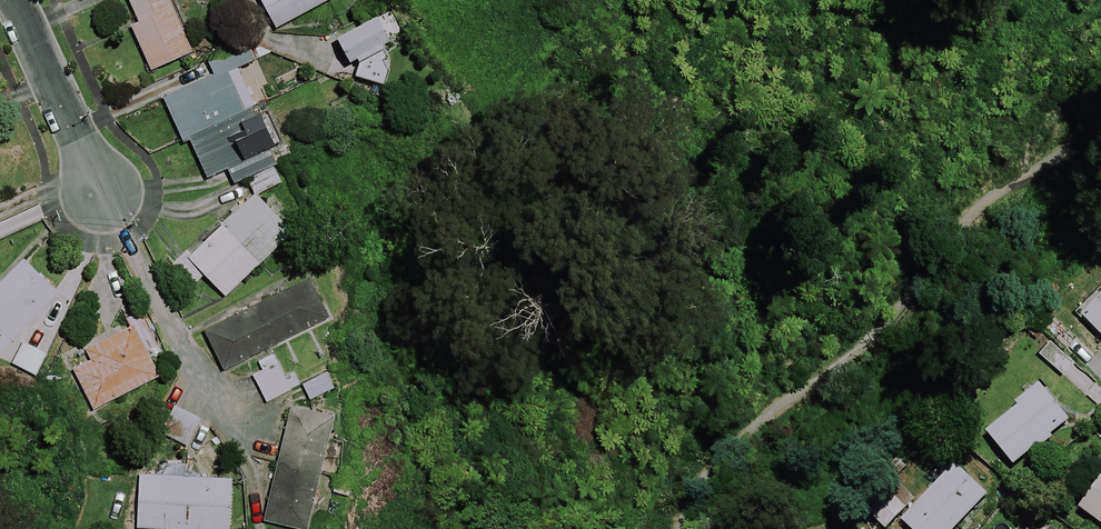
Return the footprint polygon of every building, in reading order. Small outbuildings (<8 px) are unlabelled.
[(167,0),(128,0),(138,20),(129,25),(150,71),(191,53),(167,0)] [(274,29),(330,0),(259,0),(274,29)] [(335,38),(349,66),(347,74),(384,86),(384,48),(390,45),(375,17),(335,38)] [(188,140),(254,112),(235,68),(163,99),(182,143),(188,140)] [(226,170),(233,185),(245,180),(251,194),(281,182),(274,167),(295,158),(287,139),(275,144),(260,111),(254,113),(254,112),(188,140),(205,179),(226,170)] [(291,233),(254,194),(190,255),(187,252),(172,267),(191,287),(203,276),(223,297),(291,233)] [(57,295),(22,261),(0,283),(0,353),(57,295)] [(317,323),(298,285),(204,331),(222,369),(317,323)] [(1080,313),(1100,334),(1100,291),(1080,313)] [(1031,351),(1061,377),(1074,363),(1084,372),(1097,359),(1043,312),(1024,334),(1036,344),(1031,351)] [(156,377),(130,326),(84,350),(89,360),(71,369),(92,410),(156,377)] [(283,376),(272,354),(247,367),(266,403),(299,386),(292,372),(283,376)] [(334,388),(326,373),(301,386),(309,401),(334,388)] [(1068,422),(1036,381),(1010,402),(1015,408),(984,432),(1012,466),(1068,422)] [(199,420),(172,405),(157,433),(184,447),(199,420)] [(292,407),(265,521),(297,528),(305,528),(332,417),(292,407)] [(952,465),(900,521),(908,528),(954,528),(985,495),(952,465)] [(138,475),(136,528),(156,528),(228,528),(231,480),(138,475)] [(889,477),(860,506),(882,528),(883,528),(912,499),(889,477)] [(1078,508),(1100,525),(1100,477),(1078,508)]
